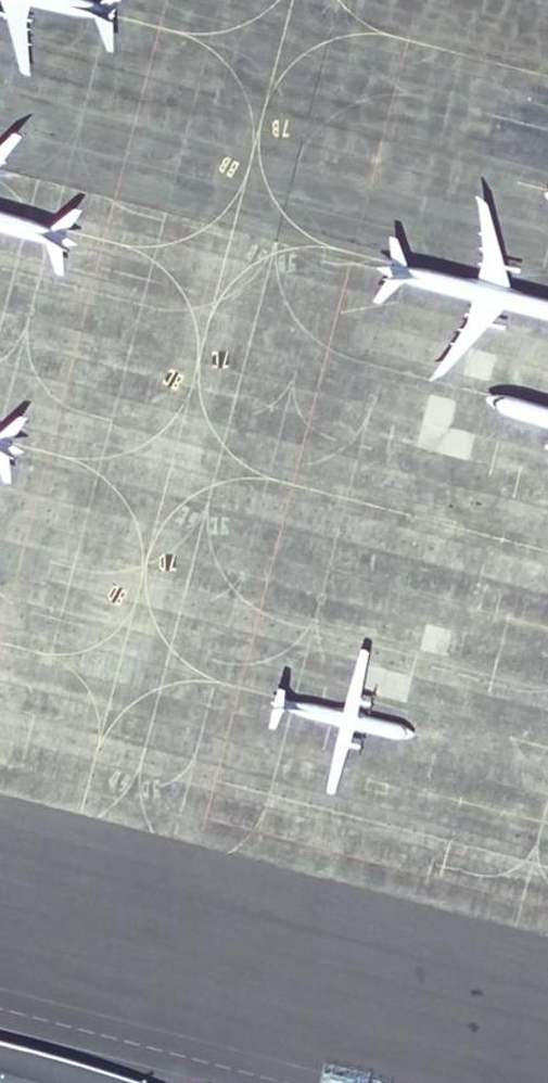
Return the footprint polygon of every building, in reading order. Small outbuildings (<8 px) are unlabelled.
[(0,1070),(0,1082),(51,1082),(0,1070)]
